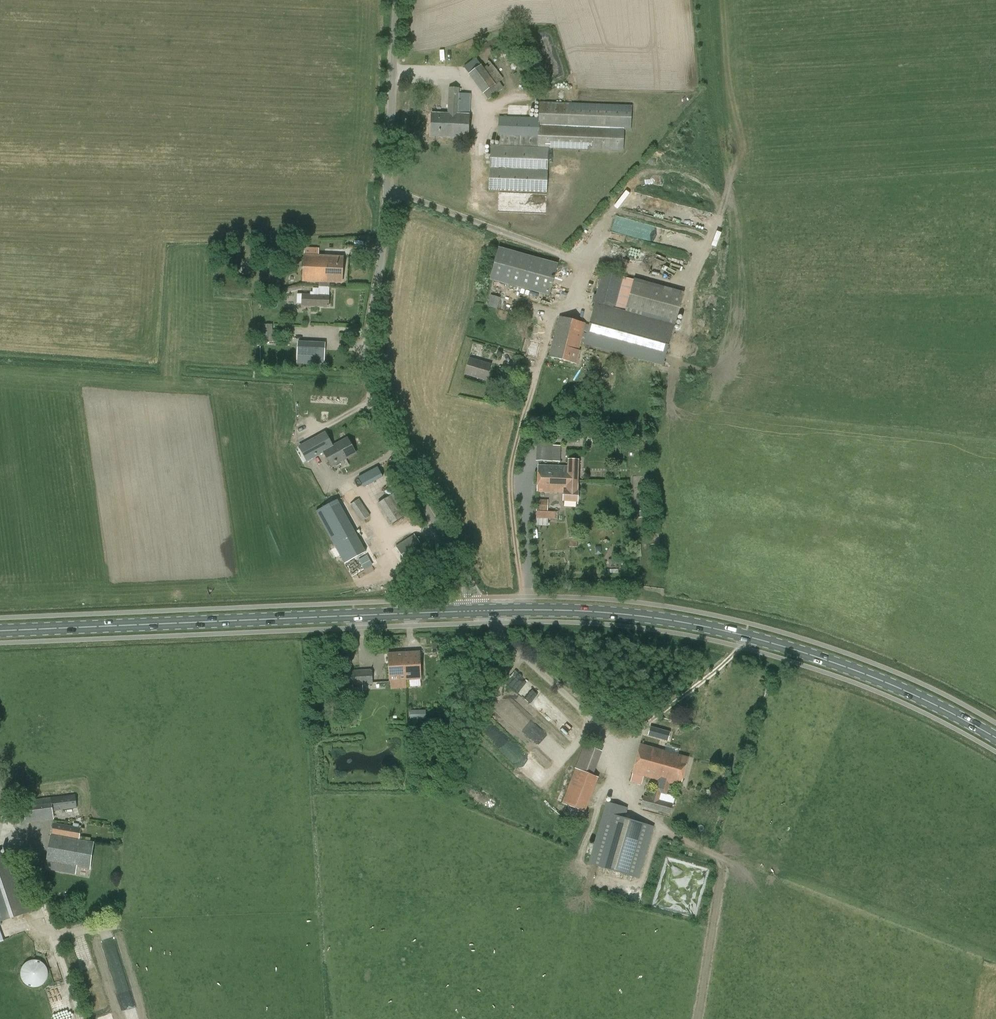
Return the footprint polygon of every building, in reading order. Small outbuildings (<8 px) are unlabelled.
[(483,94),(484,93),(489,100),(500,91),(496,85),(503,79),(489,59),(481,65),(476,59),(465,67),(469,74),(483,94)] [(449,88),(447,114),(432,113),(431,136),(469,138),(470,115),(471,94),(459,93),(460,88),(449,88)] [(539,148),(610,151),(623,151),(624,130),(631,130),(632,106),(540,103),(539,119),(500,117),(499,136),(501,136),(501,146),(491,145),(490,190),(547,193),(548,162),(538,161),(539,148)] [(681,235),(681,245),(689,245),(689,235),(681,235)] [(557,264),(499,248),(490,279),(549,295),(557,264)] [(303,281),(319,282),(330,282),(343,283),(344,257),(304,255),(303,281)] [(683,293),(605,271),(603,279),(605,280),(600,296),(598,296),(596,305),(598,305),(587,345),(663,366),(674,327),(674,325),(683,293)] [(329,307),(330,282),(319,282),(319,288),(313,288),(312,292),(310,292),(310,294),(297,294),(296,304),(302,304),(302,306),(329,307)] [(492,294),(489,305),(499,308),(502,297),(492,294)] [(584,344),(589,326),(586,325),(586,323),(560,316),(549,356),(577,364),(580,350),(579,350),(580,343),(584,344)] [(272,337),(272,330),(273,326),(273,324),(263,324),(263,336),(261,336),(261,341),(272,341),(272,337)] [(537,356),(541,342),(532,340),(529,354),(537,356)] [(297,363),(324,364),(325,343),(298,342),(297,363)] [(487,380),(491,365),(470,359),(466,374),(487,380)] [(334,445),(327,432),(307,443),(315,456),(324,451),(334,445)] [(332,466),(356,453),(347,438),(334,445),(324,451),(332,466)] [(536,439),(536,460),(561,461),(561,446),(553,445),(553,439),(536,439)] [(539,465),(538,479),(578,480),(579,460),(568,460),(568,466),(539,465)] [(383,466),(360,476),(364,486),(387,477),(383,466)] [(578,480),(538,479),(538,492),(564,493),(564,501),(577,502),(578,480)] [(361,522),(371,516),(353,489),(343,496),(361,522)] [(391,525),(404,517),(391,495),(377,504),(391,525)] [(365,552),(337,500),(316,511),(345,564),(365,552)] [(537,500),(537,511),(548,511),(548,500),(537,500)] [(407,564),(426,552),(414,534),(395,547),(407,564)] [(570,538),(573,558),(579,557),(577,537),(570,538)] [(405,680),(421,679),(420,651),(397,653),(397,665),(403,664),(403,665),(404,665),(405,680)] [(397,665),(397,653),(388,653),(390,681),(405,680),(404,665),(403,665),(403,664),(397,665)] [(363,685),(373,684),(372,669),(347,671),(348,686),(353,685),(353,691),(363,691),(363,685)] [(523,679),(514,689),(531,705),(540,695),(528,684),(528,683),(523,679)] [(548,704),(541,713),(559,726),(566,717),(548,704)] [(662,731),(660,738),(668,741),(670,733),(662,731)] [(575,768),(593,775),(603,752),(584,745),(575,768)] [(633,773),(656,779),(652,797),(644,795),(641,806),(670,814),(673,804),(660,800),(661,793),(667,794),(670,783),(680,786),(688,757),(641,745),(633,773)] [(599,778),(593,775),(575,768),(562,803),(586,812),(599,778)] [(53,812),(77,808),(75,794),(23,801),(26,823),(54,819),(53,812)] [(639,878),(654,826),(625,818),(628,808),(607,802),(588,863),(639,878)] [(90,869),(94,843),(79,840),(81,828),(54,823),(46,868),(71,873),(72,866),(90,869)] [(33,911),(13,851),(0,855),(0,922),(33,911)] [(38,960),(33,960),(29,961),(25,964),(22,968),(21,973),(21,977),(23,982),(27,985),(31,987),(36,988),(40,986),(44,983),(47,980),(48,975),(48,970),(46,966),(42,962),(38,960)]
